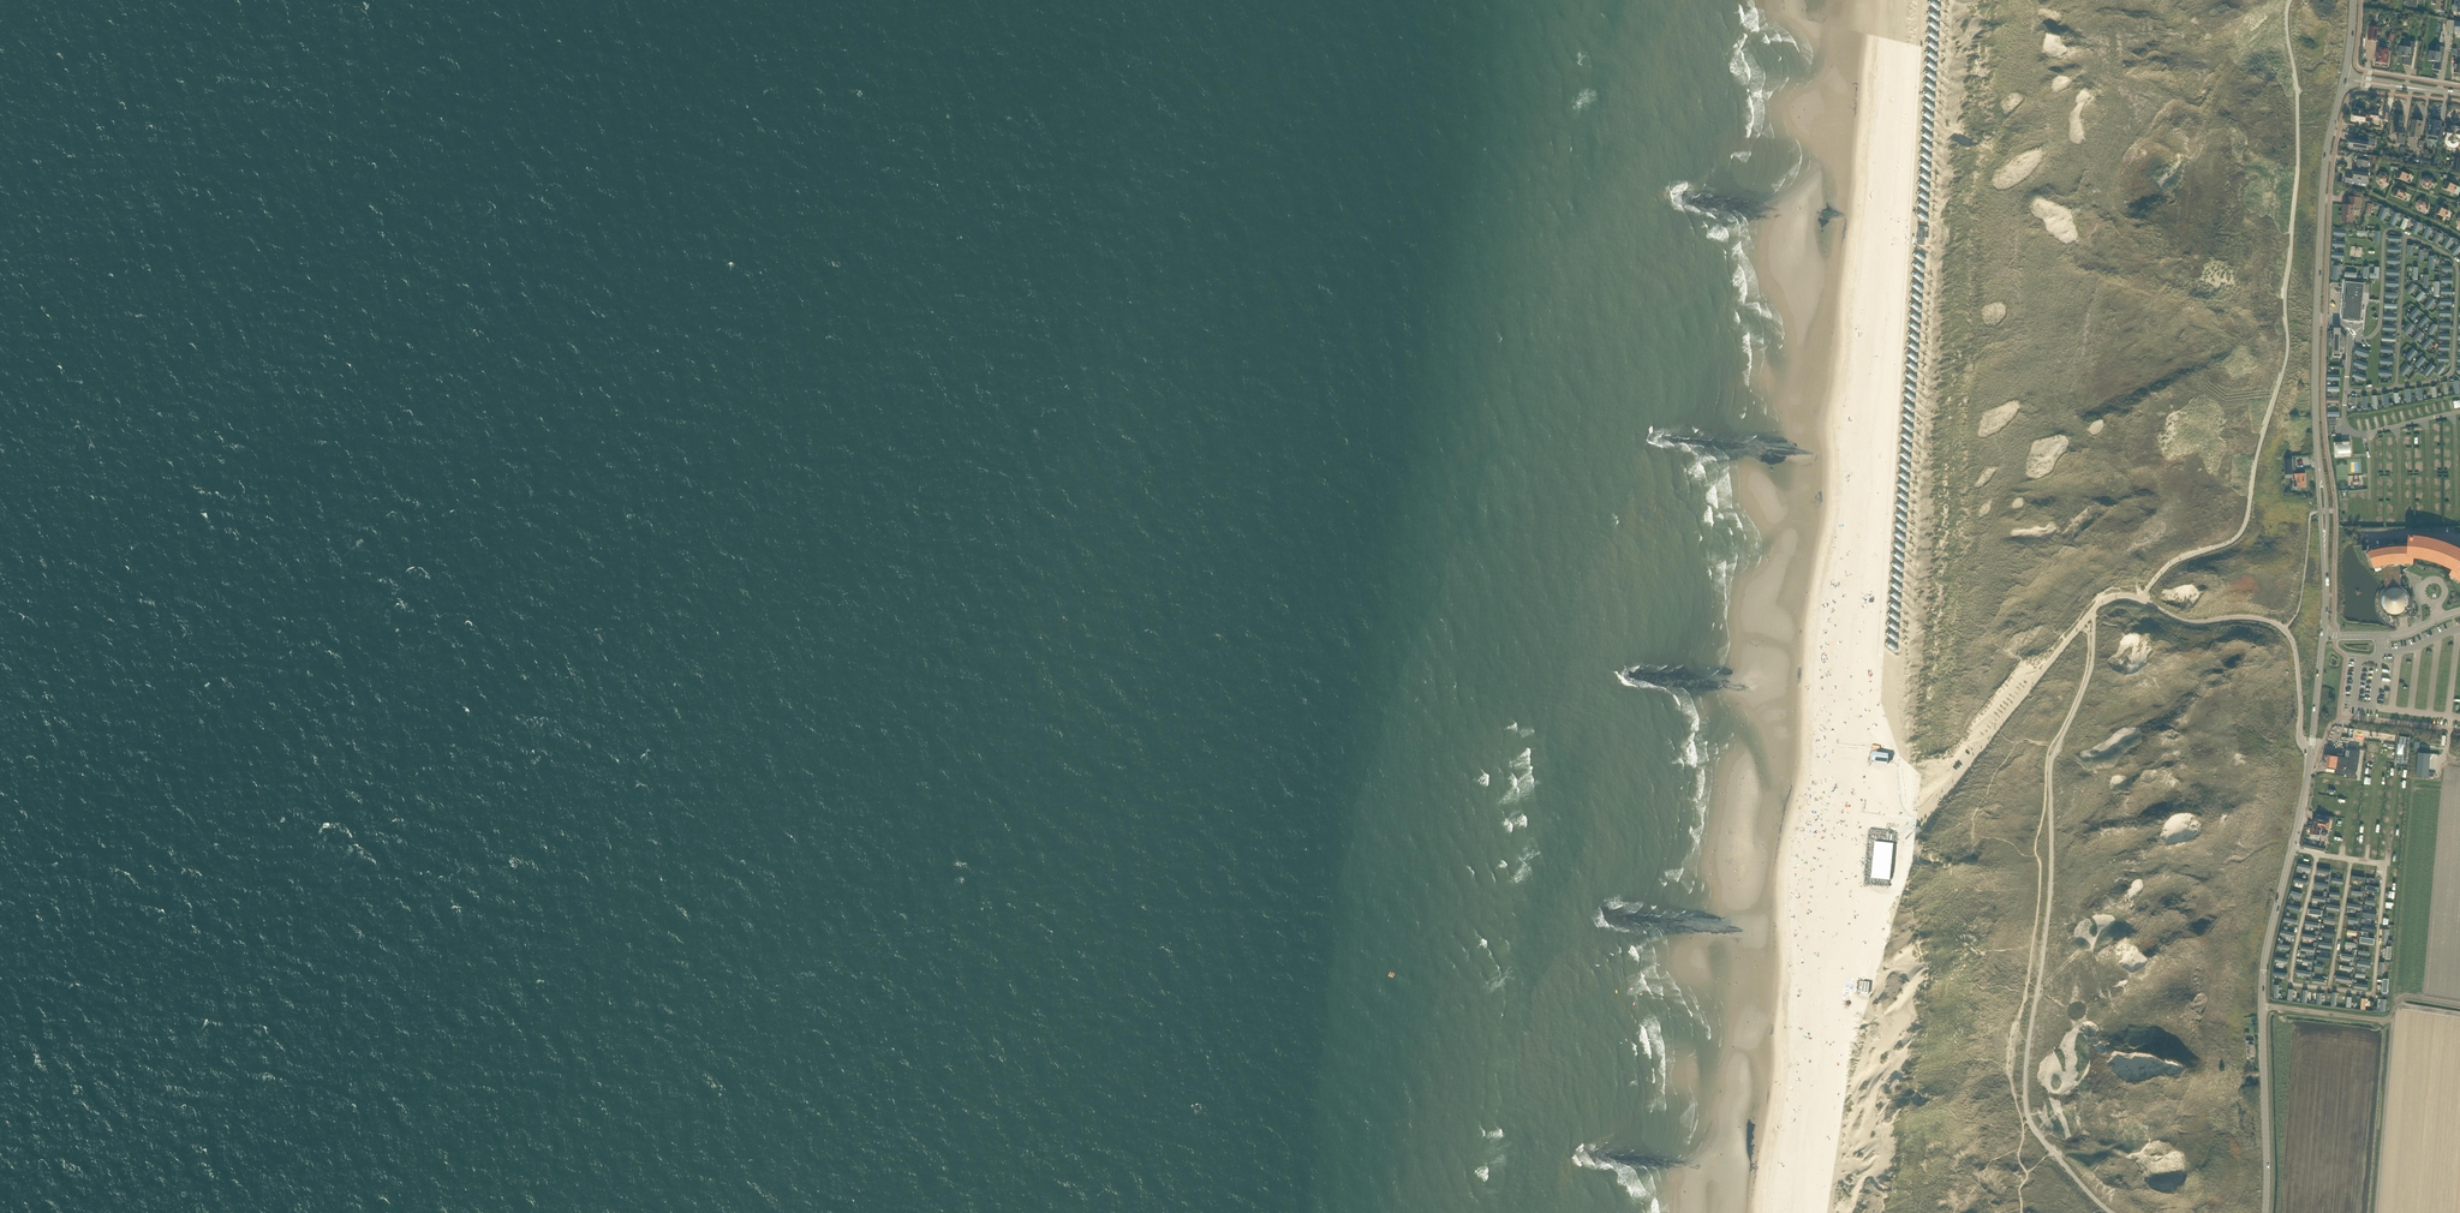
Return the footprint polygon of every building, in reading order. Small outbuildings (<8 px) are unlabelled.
[(2432,4),(2437,4),(2436,9),(2440,10),(2440,11),(2445,11),(2446,0),(2432,0),(2432,4)] [(1949,11),(1939,7),(1937,11),(1947,15),(1949,11)] [(1948,20),(1938,16),(1936,21),(1946,25),(1948,20)] [(2453,32),(2454,21),(2447,20),(2446,31),(2453,32)] [(1947,30),(1937,26),(1936,30),(1945,34),(1947,30)] [(2376,41),(2378,28),(2370,27),(2368,40),(2376,41)] [(1947,40),(1937,36),(1935,41),(1945,45),(1947,40)] [(2414,53),(2416,42),(2411,42),(2410,48),(2402,46),(2401,50),(2400,50),(2399,56),(2404,57),(2403,64),(2412,66),(2414,55),(2412,55),(2413,52),(2414,53)] [(2378,48),(2376,62),(2387,64),(2389,50),(2388,50),(2389,44),(2379,43),(2378,48)] [(1946,50),(1936,46),(1934,50),(1944,54),(1946,50)] [(2444,57),(2445,47),(2440,46),(2439,52),(2431,51),(2431,55),(2429,55),(2428,60),(2434,61),(2433,69),(2442,71),(2443,60),(2442,60),(2443,57),(2444,57)] [(1945,59),(1935,55),(1934,59),(1943,63),(1945,59)] [(1945,68),(1935,64),(1933,69),(1943,73),(1945,68)] [(1944,79),(1934,75),(1932,80),(1942,84),(1944,79)] [(1943,89),(1933,85),(1931,89),(1941,93),(1943,89)] [(1942,99),(1933,95),(1931,99),(1941,103),(1942,99)] [(1942,108),(1932,104),(1930,109),(1940,113),(1942,108)] [(2362,114),(2363,112),(2358,111),(2358,114),(2354,113),(2353,120),(2358,121),(2360,121),(2365,122),(2365,121),(2372,123),(2373,118),(2378,119),(2379,114),(2372,113),(2371,118),(2366,117),(2366,115),(2362,114)] [(1941,119),(1931,115),(1929,120),(1939,124),(1941,119)] [(2402,125),(2404,116),(2395,115),(2394,122),(2394,124),(2396,124),(2395,132),(2400,133),(2398,144),(2404,145),(2406,136),(2402,136),(2404,125),(2402,125)] [(2420,138),(2423,122),(2413,120),(2410,137),(2420,138)] [(2440,129),(2441,122),(2431,121),(2428,139),(2442,142),(2444,130),(2440,129)] [(1940,129),(1930,125),(1928,129),(1938,133),(1940,129)] [(2445,142),(2448,146),(2456,148),(2459,145),(2459,144),(2459,142),(2458,142),(2459,137),(2459,138),(2459,132),(2459,130),(2459,128),(2451,126),(2451,130),(2448,129),(2447,137),(2446,137),(2445,142)] [(1939,138),(1930,134),(1928,139),(1938,143),(1939,138)] [(2351,139),(2350,147),(2351,147),(2360,149),(2360,151),(2367,153),(2368,145),(2375,146),(2376,138),(2360,135),(2359,140),(2351,139)] [(1939,148),(1929,144),(1927,148),(1937,152),(1939,148)] [(1938,159),(1928,155),(1926,159),(1936,163),(1938,159)] [(2367,161),(2368,158),(2364,158),(2364,161),(2358,160),(2357,165),(2368,167),(2369,161),(2367,161)] [(1937,168),(1928,165),(1926,169),(1936,173),(1937,168)] [(2362,171),(2362,170),(2353,169),(2352,174),(2354,174),(2354,176),(2351,177),(2348,175),(2347,175),(2346,179),(2346,182),(2351,183),(2351,184),(2366,186),(2368,171),(2363,170),(2363,172),(2362,171)] [(2409,178),(2410,175),(2400,171),(2398,174),(2397,174),(2395,177),(2400,179),(2407,182),(2408,179),(2409,180),(2409,179),(2409,178)] [(2390,178),(2386,173),(2380,172),(2381,172),(2381,175),(2378,177),(2377,181),(2379,184),(2381,184),(2380,185),(2382,185),(2382,184),(2383,185),(2386,182),(2388,184),(2389,184),(2390,178)] [(1937,179),(1927,175),(1925,179),(1935,183),(1937,179)] [(2435,183),(2433,178),(2427,176),(2422,178),(2424,180),(2422,183),(2424,187),(2427,189),(2429,188),(2429,189),(2430,188),(2431,187),(2432,183),(2435,183),(2435,184),(2435,183)] [(2456,190),(2458,186),(2448,182),(2446,185),(2445,184),(2443,188),(2447,190),(2455,193),(2456,191),(2457,190),(2456,190)] [(1936,189),(1926,185),(1924,189),(1929,192),(1934,193),(1936,189)] [(2405,196),(2407,193),(2397,189),(2395,192),(2394,191),(2392,195),(2396,197),(2397,196),(2404,200),(2405,197),(2406,196),(2405,196)] [(1935,200),(1925,196),(1923,201),(1933,205),(1935,200)] [(2360,208),(2361,198),(2351,197),(2351,205),(2343,204),(2342,222),(2353,223),(2355,207),(2360,208)] [(2429,204),(2426,199),(2420,198),(2421,198),(2421,201),(2417,203),(2416,206),(2419,210),(2420,210),(2420,211),(2421,211),(2421,210),(2422,211),(2426,209),(2427,210),(2428,210),(2429,204)] [(2373,204),(2368,203),(2365,214),(2371,215),(2373,204)] [(2449,211),(2442,208),(2439,206),(2437,210),(2436,209),(2434,213),(2438,215),(2439,214),(2446,218),(2447,216),(2448,215),(2447,215),(2449,211)] [(1934,211),(1924,207),(1923,212),(1932,216),(1934,211)] [(2383,207),(2378,218),(2383,220),(2388,209),(2383,207)] [(2399,214),(2394,212),(2389,223),(2394,225),(2399,214)] [(2404,218),(2400,228),(2405,230),(2409,220),(2404,218)] [(2422,222),(2417,220),(2412,231),(2417,233),(2422,222)] [(2427,226),(2422,237),(2427,239),(2432,228),(2427,226)] [(2442,234),(2437,231),(2432,241),(2437,243),(2442,234)] [(1932,240),(1922,236),(1921,241),(1930,245),(1932,240)] [(2449,236),(2443,246),(2447,249),(2453,239),(2449,236)] [(2451,252),(2455,255),(2459,250),(2459,244),(2459,243),(2451,252)] [(1932,249),(1922,245),(1920,250),(1930,254),(1932,249)] [(1931,258),(1921,254),(1919,259),(1929,263),(1931,258)] [(1930,268),(1921,264),(1919,268),(1928,272),(1930,268)] [(2371,273),(2371,278),(2379,278),(2379,267),(2375,266),(2374,273),(2371,273)] [(1930,277),(1920,273),(1918,278),(1928,282),(1930,277)] [(2364,284),(2347,282),(2344,303),(2347,303),(2345,318),(2352,319),(2358,319),(2359,307),(2362,307),(2363,297),(2364,289),(2364,284)] [(2413,282),(2406,291),(2410,294),(2417,285),(2413,282)] [(1929,287),(1919,283),(1917,288),(1927,292),(1929,287)] [(2422,290),(2416,298),(2419,301),(2426,293),(2422,290)] [(1928,299),(1918,295),(1916,300),(1926,304),(1928,299)] [(2432,297),(2424,306),(2428,309),(2436,300),(2432,297)] [(1927,310),(1917,306),(1916,311),(1925,315),(1927,310)] [(2417,307),(2409,316),(2413,320),(2421,310),(2417,307)] [(1926,320),(1917,316),(1915,321),(1924,325),(1926,320)] [(2425,316),(2418,324),(2422,327),(2429,319),(2425,316)] [(2411,322),(2403,331),(2407,334),(2415,326),(2411,322)] [(2434,323),(2428,332),(2432,335),(2438,326),(2434,323)] [(1926,330),(1916,326),(1914,331),(1924,335),(1926,330)] [(2329,331),(2329,339),(2334,339),(2334,346),(2333,356),(2341,357),(2342,349),(2340,349),(2341,346),(2347,346),(2347,339),(2346,339),(2346,337),(2341,335),(2341,332),(2341,331),(2341,329),(2341,328),(2339,328),(2334,328),(2334,331),(2329,331)] [(2420,330),(2412,338),(2416,342),(2424,333),(2420,330)] [(1925,340),(1915,336),(1914,341),(1923,345),(1925,340)] [(2429,337),(2422,346),(2425,349),(2432,340),(2429,337)] [(1925,349),(1915,345),(1913,350),(1923,354),(1925,349)] [(2357,348),(2355,353),(2368,357),(2369,352),(2357,348)] [(2413,348),(2405,357),(2410,360),(2417,351),(2413,348)] [(1924,360),(1914,356),(1912,360),(1922,364),(1924,360)] [(2422,356),(2415,365),(2418,368),(2426,359),(2422,356)] [(2356,360),(2354,365),(2366,369),(2368,364),(2356,360)] [(2408,363),(2400,372),(2404,376),(2412,366),(2408,363)] [(2431,363),(2423,373),(2427,376),(2436,366),(2431,363)] [(1923,369),(1913,365),(1911,370),(1921,374),(1923,369)] [(2441,365),(2436,372),(2440,375),(2445,369),(2441,365)] [(2354,373),(2353,377),(2365,381),(2366,376),(2354,373)] [(1922,382),(1912,378),(1911,382),(1920,386),(1922,382)] [(1922,390),(1912,386),(1910,391),(1920,395),(1922,390)] [(1921,400),(1911,396),(1909,401),(1919,405),(1921,400)] [(1920,410),(1910,406),(1908,411),(1918,415),(1920,410)] [(1919,420),(1910,416),(1908,420),(1917,424),(1919,420)] [(1919,430),(1909,426),(1907,430),(1917,434),(1919,430)] [(1918,440),(1908,436),(1906,441),(1916,445),(1918,440)] [(2349,441),(2347,442),(2334,442),(2335,458),(2351,457),(2351,455),(2350,454),(2350,453),(2350,449),(2349,446),(2350,445),(2350,444),(2350,443),(2350,441),(2349,441)] [(1918,449),(1908,445),(1906,450),(1916,454),(1918,449)] [(1917,459),(1907,455),(1905,459),(1915,463),(1917,459)] [(2292,459),(2284,460),(2285,474),(2293,474),(2292,459)] [(1916,469),(1906,465),(1904,470),(1914,474),(1916,469)] [(2296,480),(2295,480),(2295,486),(2298,486),(2298,487),(2306,486),(2305,480),(2305,474),(2305,473),(2295,474),(2296,480)] [(1915,479),(1905,475),(1903,480),(1913,484),(1915,479)] [(1914,489),(1905,486),(1903,490),(1912,494),(1914,489)] [(1914,500),(1904,496),(1902,501),(1912,505),(1914,500)] [(1913,511),(1903,507),(1901,512),(1911,516),(1913,511)] [(1912,520),(1902,516),(1901,520),(1910,524),(1912,520)] [(1912,529),(1902,525),(1900,530),(1910,534),(1912,529)] [(1911,539),(1901,535),(1899,539),(1909,543),(1911,539)] [(2416,536),(2409,536),(2408,544),(2407,544),(2405,544),(2405,545),(2400,545),(2399,545),(2394,545),(2394,544),(2392,544),(2389,545),(2389,546),(2384,546),(2379,547),(2379,546),(2376,547),(2374,548),(2374,549),(2370,550),(2369,550),(2370,554),(2372,558),(2373,562),(2373,563),(2374,567),(2375,567),(2380,566),(2381,566),(2386,590),(2383,593),(2381,597),(2381,601),(2381,605),(2383,609),(2387,613),(2388,613),(2390,614),(2391,615),(2393,615),(2395,615),(2397,615),(2398,615),(2399,615),(2400,614),(2401,614),(2402,614),(2403,613),(2404,614),(2405,615),(2407,615),(2408,615),(2409,616),(2410,616),(2408,615),(2410,613),(2411,614),(2411,613),(2412,612),(2412,610),(2413,608),(2413,607),(2414,605),(2414,603),(2414,602),(2414,600),(2414,599),(2414,598),(2413,596),(2413,595),(2410,597),(2410,596),(2409,594),(2408,592),(2406,590),(2405,589),(2403,587),(2401,586),(2400,575),(2401,575),(2402,575),(2403,575),(2404,575),(2404,574),(2404,570),(2402,570),(2401,570),(2400,570),(2400,563),(2403,563),(2406,563),(2407,563),(2408,563),(2412,563),(2413,564),(2413,563),(2413,559),(2414,559),(2414,558),(2413,558),(2414,558),(2414,555),(2421,556),(2420,558),(2421,558),(2421,556),(2428,557),(2427,560),(2428,557),(2435,559),(2434,562),(2435,559),(2441,561),(2440,564),(2441,564),(2442,562),(2448,564),(2447,566),(2447,567),(2448,564),(2454,567),(2450,575),(2456,578),(2459,581),(2459,552),(2455,549),(2447,546),(2440,543),(2432,541),(2424,540),(2416,539),(2416,537),(2416,536)] [(1910,549),(1900,545),(1899,550),(1908,554),(1910,549)] [(1910,558),(1900,554),(1898,559),(1908,563),(1910,558)] [(1909,570),(1899,566),(1897,570),(1907,574),(1909,570)] [(1908,579),(1898,575),(1897,580),(1906,584),(1908,579)] [(1892,586),(1900,592),(1903,588),(1895,582),(1892,586)] [(1891,595),(1899,602),(1902,598),(1894,592),(1891,595)] [(1890,606),(1898,612),(1901,608),(1893,602),(1890,606)] [(1890,616),(1898,622),(1901,618),(1893,612),(1890,616)] [(1889,626),(1897,632),(1900,628),(1892,622),(1889,626)] [(1888,636),(1896,642),(1899,638),(1891,632),(1888,636)] [(1887,646),(1895,652),(1898,648),(1890,642),(1887,646)] [(2400,737),(2397,762),(2407,764),(2410,738),(2400,737)] [(2360,752),(2350,750),(2346,750),(2345,756),(2343,755),(2342,758),(2334,756),(2334,753),(2331,753),(2331,756),(2325,755),(2323,766),(2329,767),(2329,766),(2337,768),(2336,773),(2337,772),(2343,772),(2343,774),(2355,776),(2356,770),(2357,771),(2360,752)] [(1871,753),(1870,763),(1885,764),(1886,761),(1886,755),(1871,753)] [(2428,778),(2431,754),(2419,753),(2416,777),(2428,778)] [(2329,822),(2324,821),(2315,819),(2314,825),(2313,825),(2311,834),(2320,836),(2321,833),(2325,834),(2327,833),(2329,822)] [(1888,832),(1878,831),(1868,830),(1863,886),(1889,888),(1892,862),(1895,833),(1888,832)] [(2385,936),(2384,943),(2392,944),(2394,924),(2387,924),(2386,924),(2385,926),(2385,931),(2386,931),(2385,936)] [(2280,935),(2294,939),(2295,934),(2281,931),(2280,935)] [(1860,994),(1867,995),(1869,983),(1861,982),(1860,994)] [(2254,1041),(2246,1041),(2246,1048),(2250,1048),(2250,1053),(2248,1053),(2248,1058),(2251,1058),(2251,1055),(2254,1055),(2254,1044),(2254,1042),(2254,1041)]
